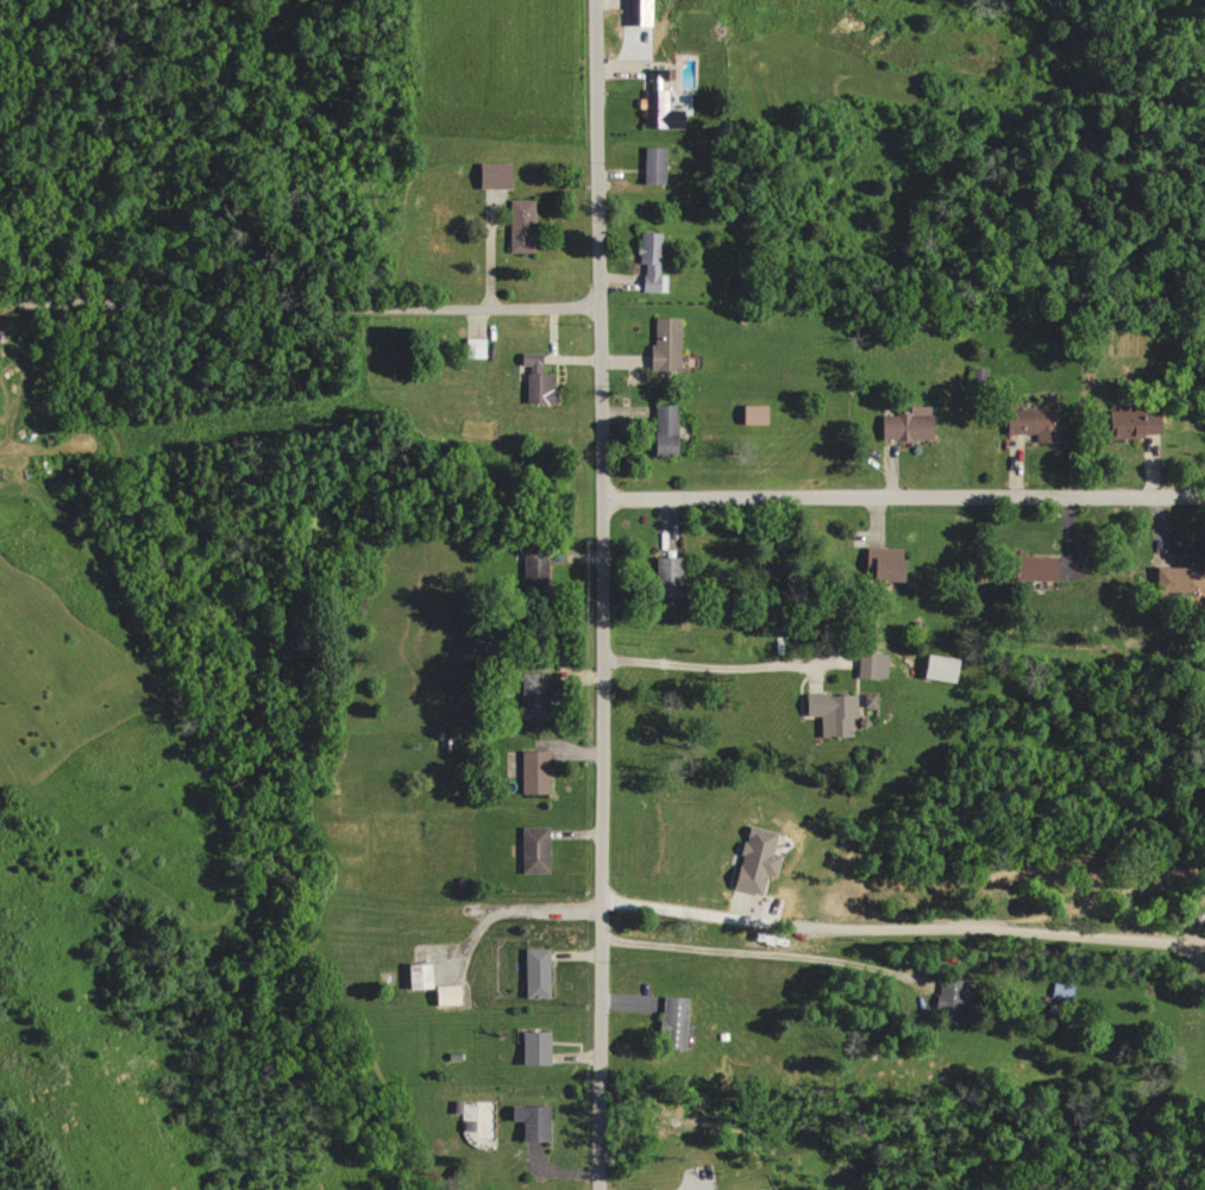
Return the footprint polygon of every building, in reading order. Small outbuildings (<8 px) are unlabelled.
[(650,0),(623,0),(623,25),(650,25),(650,0)] [(672,81),(672,69),(646,68),(646,88),(661,89),(661,80),(672,81)] [(642,127),(679,128),(679,109),(665,109),(665,90),(643,90),(642,127)] [(663,183),(664,147),(641,147),(640,183),(663,183)] [(508,188),(508,163),(475,163),(476,189),(508,188)] [(533,200),(508,200),(507,253),(532,253),(533,200)] [(658,275),(659,233),(638,232),(637,263),(641,264),(640,292),(665,292),(665,275),(658,275)] [(678,318),(650,317),(649,370),(677,371),(678,318)] [(485,358),(485,338),(462,338),(462,358),(485,358)] [(553,404),(552,373),(541,373),(541,353),(518,354),(519,366),(525,366),(526,404),(553,404)] [(675,406),(651,405),(650,455),(674,455),(675,406)] [(767,424),(767,405),(739,405),(739,425),(767,424)] [(931,407),(907,406),(907,414),(879,414),(879,440),(931,440),(931,407)] [(1033,434),(1033,442),(1053,442),(1052,409),(1002,410),(1003,434),(1033,434)] [(1105,438),(1157,436),(1156,410),(1104,412),(1105,438)] [(897,549),(863,549),(863,581),(896,582),(897,549)] [(1050,581),(1051,557),(1010,556),(1009,580),(1050,581)] [(678,558),(653,557),(652,596),(677,597),(678,558)] [(1157,592),(1197,591),(1196,567),(1156,568),(1157,592)] [(885,679),(885,653),(856,653),(856,678),(885,679)] [(918,678),(949,683),(952,659),(922,654),(918,678)] [(518,719),(544,720),(545,674),(519,673),(518,719)] [(817,737),(853,737),(854,695),(802,695),(802,716),(818,716),(817,737)] [(547,794),(547,751),(520,751),(519,794),(547,794)] [(730,889),(759,895),(763,875),(773,877),(778,855),(772,854),(776,833),(744,826),(730,889)] [(548,827),(520,827),(519,874),(547,874),(548,827)] [(521,998),(546,999),(547,949),(522,949),(521,998)] [(430,964),(404,965),(404,990),(431,989),(430,964)] [(958,1023),(963,981),(938,979),(934,1020),(958,1023)] [(432,1006),(462,1005),(461,985),(431,986),(432,1006)] [(685,999),(658,997),(656,1049),(683,1050),(685,999)] [(547,1066),(548,1032),(519,1031),(518,1065),(547,1066)] [(547,1142),(547,1107),(507,1107),(507,1122),(518,1122),(517,1141),(547,1142)]
